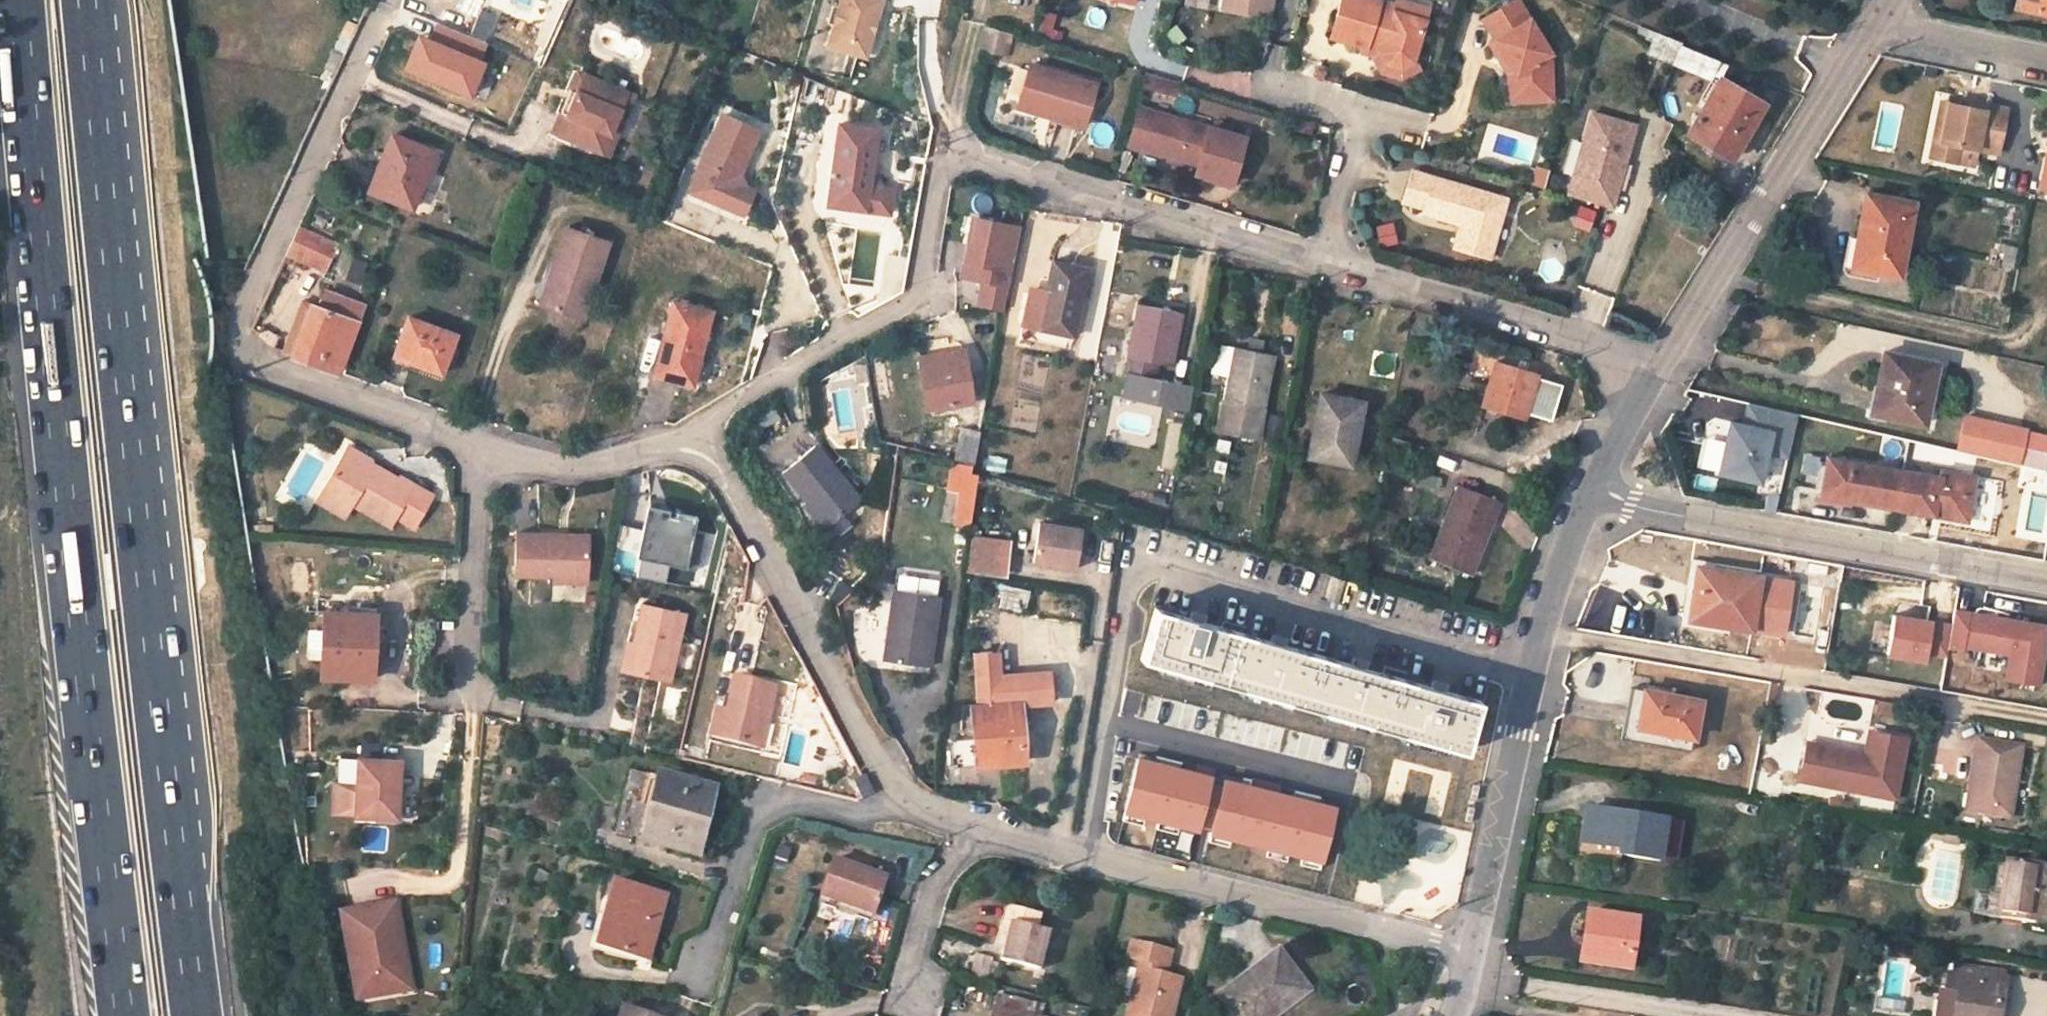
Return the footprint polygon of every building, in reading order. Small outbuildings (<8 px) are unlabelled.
[(828,44),(865,55),(881,0),(841,0),(828,44)] [(1235,0),(1222,0),(1221,8),(1234,10),(1235,0)] [(1234,10),(1253,13),(1255,0),(1235,0),(1234,10)] [(1271,0),(1255,0),(1253,13),(1268,15),(1271,0)] [(1420,19),(1390,10),(1392,4),(1380,0),(1337,0),(1327,34),(1360,44),(1378,50),(1384,61),(1397,65),(1408,58),(1420,19)] [(1392,4),(1390,10),(1420,19),(1423,6),(1402,0),(1393,0),(1392,4)] [(1548,97),(1547,51),(1515,0),(1506,0),(1479,17),(1492,37),(1486,41),(1498,61),(1503,58),(1512,72),(1514,99),(1548,97)] [(2017,7),(2046,14),(2046,0),(2019,0),(2017,7)] [(463,33),(488,44),(497,16),(473,6),(463,33)] [(1102,30),(1106,10),(1088,6),(1084,26),(1102,30)] [(414,51),(406,70),(471,97),(485,62),(482,61),(489,44),(488,44),(463,33),(431,20),(423,39),(427,41),(422,54),(414,51)] [(1013,33),(985,25),(980,44),(1007,53),(1013,33)] [(1720,78),(1728,64),(1682,45),(1682,43),(1656,33),(1649,51),(1717,80),(1686,132),(1730,158),(1763,103),(1720,78)] [(1378,50),(1360,44),(1358,50),(1369,55),(1377,69),(1398,76),(1413,67),(1408,58),(1397,65),(1384,61),(1378,50)] [(1514,99),(1512,72),(1503,58),(1498,61),(1505,71),(1506,99),(1514,99)] [(1030,65),(1017,107),(1083,126),(1095,84),(1030,65)] [(559,133),(584,71),(579,69),(553,130),(559,133)] [(559,133),(603,151),(628,89),(584,71),(559,133)] [(1144,73),(1141,87),(1177,95),(1180,81),(1144,73)] [(1949,104),(1940,102),(1933,140),(1941,142),(1949,104)] [(1986,105),(1971,102),(1969,108),(1984,111),(1986,105)] [(2008,109),(1986,105),(1984,111),(1969,108),(1949,104),(1941,142),(1933,140),(1930,158),(1958,163),(1961,146),(1980,150),(1999,154),(2008,109)] [(1214,130),(1140,108),(1130,139),(1139,142),(1138,145),(1197,163),(1194,173),(1233,185),(1246,139),(1233,135),(1214,130)] [(1589,111),(1565,195),(1609,206),(1614,188),(1609,187),(1617,159),(1622,160),(1632,123),(1589,111)] [(723,112),(690,187),(725,202),(722,211),(741,220),(755,188),(743,183),(739,175),(760,128),(723,112)] [(825,200),(838,116),(826,114),(812,198),(823,208),(858,215),(859,207),(825,200)] [(877,124),(838,116),(825,200),(859,207),(888,212),(892,188),(868,183),(877,124)] [(1314,123),(1298,118),(1295,130),(1311,135),(1314,123)] [(1216,124),(1214,130),(1233,135),(1235,130),(1216,124)] [(392,134),(382,157),(388,159),(374,192),(412,207),(434,152),(392,134)] [(1980,150),(1961,146),(1958,163),(1976,167),(1980,150)] [(2036,201),(2046,203),(2046,149),(2036,201)] [(388,159),(382,157),(379,156),(366,188),(374,192),(388,159)] [(1421,208),(1430,176),(1408,170),(1399,202),(1421,208)] [(1487,256),(1504,196),(1430,176),(1421,208),(1420,212),(1457,223),(1463,224),(1456,247),(1487,256)] [(690,187),(687,196),(722,211),(725,202),(690,187)] [(1898,277),(1913,203),(1865,194),(1850,267),(1898,277)] [(999,307),(1014,224),(971,216),(966,241),(962,240),(956,274),(978,278),(973,302),(999,307)] [(1463,224),(1457,223),(1451,246),(1456,247),(1463,224)] [(299,225),(286,252),(325,271),(338,244),(299,225)] [(566,226),(548,278),(562,283),(553,308),(581,318),(608,241),(566,226)] [(2017,248),(1999,242),(1997,251),(2005,253),(2002,265),(2012,267),(2017,248)] [(345,276),(359,283),(369,261),(355,254),(345,276)] [(1023,326),(1038,329),(1074,336),(1088,270),(1053,262),(1046,294),(1031,290),(1023,326)] [(533,301),(553,308),(562,283),(548,278),(543,276),(533,301)] [(293,355),(339,372),(363,307),(321,289),(313,306),(311,305),(293,355)] [(672,301),(665,329),(670,330),(663,356),(658,355),(653,374),(692,384),(710,311),(672,301)] [(1182,313),(1140,305),(1126,373),(1156,379),(1159,364),(1171,366),(1182,313)] [(455,334),(407,316),(394,352),(411,358),(410,362),(440,373),(455,334)] [(670,330),(665,329),(658,355),(663,356),(670,330)] [(960,380),(955,353),(950,354),(947,339),(923,342),(926,357),(920,358),(929,409),(973,401),(969,379),(960,380)] [(1217,432),(1259,440),(1276,356),(1234,347),(1217,432)] [(964,352),(955,353),(960,380),(969,379),(964,352)] [(1870,413),(1922,425),(1936,364),(1884,352),(1870,413)] [(1520,360),(1518,367),(1528,370),(1530,363),(1520,360)] [(1538,374),(1528,370),(1518,367),(1497,361),(1483,407),(1524,420),(1538,374)] [(867,362),(843,363),(844,387),(835,388),(837,424),(871,422),(867,362)] [(1156,379),(1126,373),(1122,397),(1163,405),(1168,381),(1156,379)] [(1168,381),(1163,405),(1189,411),(1194,386),(1168,381)] [(1309,457),(1351,465),(1363,403),(1321,395),(1309,457)] [(1754,481),(1761,451),(1782,456),(1792,414),(1744,403),(1739,425),(1725,422),(1713,472),(1754,481)] [(761,427),(782,418),(777,406),(756,415),(761,427)] [(1965,416),(1958,449),(2018,463),(2025,430),(1965,416)] [(963,429),(955,460),(975,464),(981,433),(963,429)] [(807,501),(828,526),(860,499),(817,445),(784,471),(807,501)] [(373,463),(349,449),(345,456),(369,470),(371,466),(373,463)] [(986,469),(1006,471),(1007,456),(988,454),(986,469)] [(345,456),(326,490),(354,507),(392,528),(398,518),(418,529),(435,498),(402,480),(400,483),(371,466),(369,470),(345,456)] [(1852,503),(1895,510),(1902,471),(1826,458),(1821,489),(1853,495),(1852,503)] [(978,476),(971,475),(973,467),(951,464),(947,491),(959,493),(954,526),(970,528),(978,476)] [(1939,478),(1902,471),(1895,510),(1933,517),(1934,509),(1968,514),(1975,476),(1941,470),(1939,478)] [(1431,558),(1471,574),(1499,502),(1460,487),(1431,558)] [(354,507),(326,490),(319,503),(347,519),(354,507)] [(823,530),(828,526),(807,501),(803,505),(823,530)] [(1934,509),(1933,517),(1967,523),(1968,514),(1934,509)] [(683,584),(686,569),(697,571),(704,533),(694,531),(697,518),(676,513),(675,517),(651,512),(638,575),(683,584)] [(1041,523),(1034,563),(1076,569),(1083,530),(1041,523)] [(642,528),(617,524),(614,546),(639,550),(642,528)] [(590,538),(518,534),(516,575),(554,577),(588,579),(590,538)] [(1007,578),(1011,542),(974,538),(970,574),(1007,578)] [(1698,567),(1695,589),(1699,590),(1694,621),(1751,630),(1760,577),(1698,567)] [(1760,577),(1751,630),(1771,633),(1780,581),(1760,577)] [(1347,581),(1336,578),(1329,602),(1340,605),(1347,581)] [(1780,581),(1771,633),(1783,635),(1792,582),(1780,581)] [(999,607),(1026,611),(1030,588),(1003,584),(999,607)] [(1699,590),(1695,589),(1688,588),(1683,619),(1694,621),(1699,590)] [(885,661),(931,667),(940,597),(894,591),(885,661)] [(685,617),(643,607),(635,645),(634,646),(639,647),(632,674),(670,683),(685,617)] [(1196,620),(1156,608),(1142,659),(1465,752),(1467,745),(1473,746),(1475,741),(1482,744),(1486,731),(1472,727),(1480,701),(1443,690),(1363,667),(1278,643),(1196,620)] [(372,615),(325,612),(321,677),(375,680),(376,660),(370,660),(372,615)] [(2008,681),(2041,687),(2046,651),(2046,627),(1956,612),(1950,647),(1966,650),(1966,647),(2013,655),(2008,681)] [(1926,660),(1927,651),(1946,654),(1951,626),(1894,616),(1888,654),(1926,660)] [(307,628),(308,658),(322,657),(321,627),(307,628)] [(622,672),(632,674),(639,647),(634,646),(635,645),(629,643),(622,672)] [(973,759),(997,757),(998,764),(1023,762),(1017,705),(1050,701),(1047,672),(998,676),(996,652),(974,654),(979,707),(974,707),(977,740),(951,742),(953,768),(974,766),(973,759)] [(771,688),(734,679),(726,715),(721,740),(757,749),(771,688)] [(1645,690),(1638,726),(1694,737),(1701,700),(1645,690)] [(726,715),(715,712),(709,738),(721,740),(726,715)] [(1870,731),(1865,753),(1877,756),(1881,733),(1870,731)] [(1865,753),(1808,742),(1800,780),(1896,799),(1907,738),(1881,733),(1877,756),(1865,753)] [(1973,769),(2018,776),(2022,747),(1977,740),(1973,769)] [(1338,795),(1133,744),(1119,804),(1199,823),(1324,854),(1338,795)] [(974,766),(998,764),(997,757),(973,759),(974,766)] [(403,764),(361,762),(360,787),(336,786),(335,816),(359,817),(359,818),(401,820),(403,764)] [(2018,776),(1973,769),(1970,785),(1976,786),(1972,812),(2011,818),(2018,776)] [(632,770),(617,833),(697,852),(713,790),(632,770)] [(875,795),(867,777),(855,782),(863,800),(875,795)] [(1976,786),(1970,785),(1966,811),(1972,812),(1976,786)] [(1620,856),(1660,862),(1666,822),(1586,809),(1579,857),(1619,863),(1620,856)] [(1944,837),(1943,843),(1958,846),(1959,840),(1944,837)] [(780,844),(775,857),(787,862),(792,849),(780,844)] [(1932,900),(1956,901),(1958,850),(1935,849),(1932,900)] [(833,859),(820,896),(874,915),(887,878),(833,859)] [(2009,860),(2000,918),(2046,925),(2046,911),(2044,910),(2046,888),(2046,866),(2009,860)] [(532,882),(541,887),(546,890),(552,879),(538,871),(532,882)] [(596,944),(649,959),(666,897),(613,882),(596,944)] [(396,905),(342,916),(359,1002),(384,997),(381,982),(401,978),(395,948),(404,946),(396,905)] [(1042,914),(1008,905),(999,939),(1008,942),(1003,960),(1040,970),(1050,932),(1038,929),(1042,914)] [(1589,913),(1580,962),(1630,971),(1638,921),(1589,913)] [(1170,967),(1174,950),(1132,940),(1127,959),(1141,962),(1128,1015),(1172,1015),(1182,978),(1168,974),(1158,972),(1159,965),(1170,967)] [(381,982),(384,997),(413,992),(404,946),(395,948),(401,978),(381,982)] [(1235,1015),(1276,1015),(1309,991),(1278,950),(1219,995),(1235,1015)] [(992,959),(976,955),(971,977),(987,981),(992,959)] [(1907,963),(1888,960),(1882,999),(1901,1001),(1907,963)] [(1168,974),(1170,967),(1159,965),(1158,972),(1168,974)] [(1945,991),(1958,992),(1954,1015),(1998,1015),(2005,974),(1949,965),(1945,991)] [(1945,991),(1941,990),(1938,1015),(1954,1015),(1958,992),(1945,991)]
